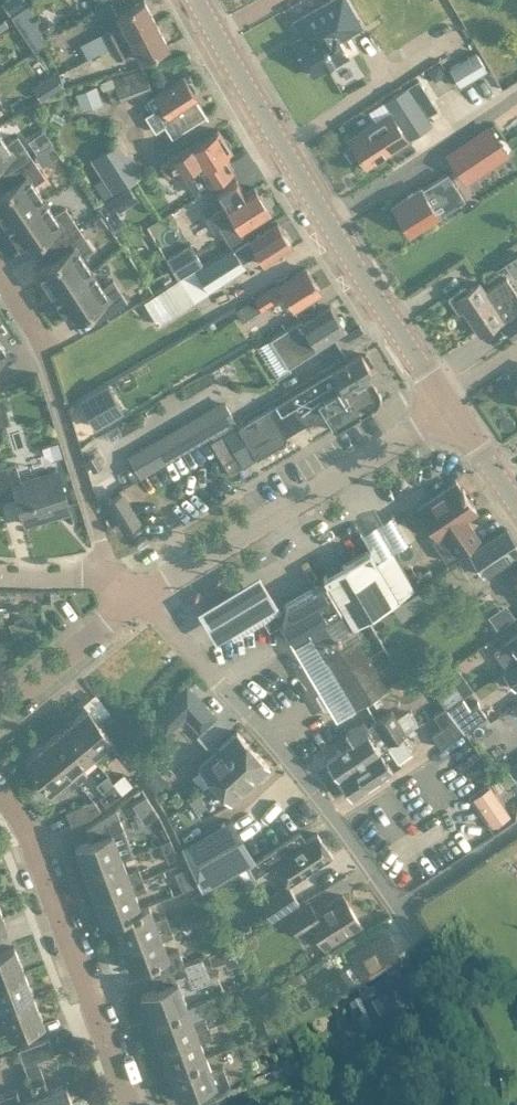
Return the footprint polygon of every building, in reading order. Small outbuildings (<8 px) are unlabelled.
[(156,15),(148,0),(129,0),(118,6),(130,29),(156,15)] [(357,13),(350,0),(320,0),(300,11),(308,27),(294,34),(313,67),(347,48),(337,31),(360,18),(357,13)] [(168,38),(156,15),(130,29),(142,52),(168,38)] [(114,18),(103,24),(117,52),(129,46),(114,18)] [(39,21),(26,30),(34,42),(45,35),(39,21)] [(449,60),(460,78),(487,62),(476,44),(449,60)] [(144,61),(112,71),(100,75),(102,82),(106,81),(113,97),(132,91),(132,89),(153,82),(148,69),(147,69),(144,61)] [(147,91),(154,102),(146,108),(156,123),(164,118),(172,130),(206,108),(195,92),(198,90),(184,68),(147,91)] [(391,106),(376,116),(376,115),(348,132),(365,159),(392,142),(387,134),(403,124),(409,133),(432,118),(427,110),(438,103),(419,72),(384,94),(391,106)] [(492,76),(471,88),(479,101),(500,88),(492,76)] [(17,119),(31,114),(25,100),(12,105),(17,119)] [(490,119),(467,134),(485,160),(508,145),(490,119)] [(218,122),(166,155),(161,158),(170,172),(197,155),(211,176),(233,162),(224,147),(231,142),(218,122)] [(3,167),(31,148),(24,137),(17,127),(6,135),(0,126),(0,162),(3,167)] [(102,170),(94,175),(104,191),(144,166),(129,143),(126,145),(119,134),(91,152),(102,170)] [(44,192),(34,176),(45,169),(31,148),(3,167),(11,178),(0,185),(0,209),(6,217),(44,192)] [(421,180),(391,199),(409,226),(465,190),(449,165),(422,182),(421,180)] [(224,199),(206,210),(213,221),(219,217),(229,234),(243,225),(241,222),(270,204),(255,180),(244,187),(235,174),(216,186),(224,199)] [(54,207),(44,192),(6,217),(22,242),(44,228),(51,239),(79,220),(65,200),(54,207)] [(196,264),(195,263),(167,281),(144,294),(157,316),(180,302),(209,284),(208,283),(246,260),(243,255),(258,245),(265,256),(292,238),(278,215),(250,233),(249,231),(196,264)] [(79,220),(51,239),(59,249),(37,264),(53,289),(92,263),(82,248),(93,240),(79,220)] [(179,271),(203,257),(191,237),(167,250),(179,271)] [(306,258),(254,292),(261,303),(263,301),(284,287),(294,301),(322,283),(307,260),(306,258)] [(92,263),(53,289),(70,314),(92,299),(99,310),(127,292),(113,271),(102,279),(92,263)] [(469,283),(466,279),(449,290),(459,306),(464,303),(480,328),(501,314),(512,330),(516,327),(516,285),(507,271),(486,285),(480,276),(469,283)] [(347,322),(331,298),(304,316),(301,312),(272,331),(290,358),(347,322)] [(361,346),(269,401),(238,420),(257,451),(285,434),(287,428),(286,427),(324,405),(335,423),(372,400),(377,397),(378,396),(379,393),(380,391),(380,388),(380,386),(379,382),(368,363),(371,362),(369,358),(372,356),(366,347),(363,348),(361,346)] [(124,404),(107,376),(78,393),(95,421),(124,404)] [(225,395),(130,451),(141,470),(236,414),(225,395)] [(230,467),(257,451),(238,420),(238,418),(210,435),(230,467)] [(1,495),(17,490),(25,517),(71,503),(59,464),(22,476),(16,456),(0,461),(0,491),(1,495)] [(418,501),(438,529),(432,533),(446,553),(479,530),(466,511),(477,504),(457,475),(418,501)] [(121,484),(107,493),(125,521),(139,513),(121,484)] [(327,574),(294,594),(286,599),(283,613),(294,632),(310,623),(333,662),(334,662),(357,700),(387,682),(357,632),(360,630),(353,618),(399,590),(398,589),(414,580),(392,543),(409,533),(393,507),(360,526),(369,541),(324,568),(327,574)] [(506,520),(469,544),(485,567),(516,545),(516,536),(506,520)] [(258,555),(196,593),(217,627),(279,589),(258,555)] [(505,564),(516,582),(516,556),(505,564)] [(10,616),(15,628),(32,622),(27,610),(10,616)] [(509,631),(494,643),(507,660),(513,656),(516,653),(516,625),(509,631)] [(507,660),(502,664),(514,680),(516,678),(516,653),(513,656),(507,660)] [(447,663),(429,675),(444,699),(446,698),(447,700),(462,691),(465,689),(447,663)] [(488,697),(505,673),(490,663),(474,687),(488,697)] [(200,725),(217,708),(187,675),(154,706),(170,723),(186,709),(200,725)] [(428,691),(410,696),(413,707),(431,703),(428,691)] [(462,691),(447,700),(463,723),(486,708),(478,696),(469,701),(462,691)] [(443,720),(432,727),(441,739),(463,723),(447,700),(446,698),(444,699),(434,706),(443,720)] [(66,718),(91,749),(103,740),(110,748),(130,732),(108,705),(99,713),(88,700),(66,718)] [(402,729),(407,726),(391,704),(368,720),(364,714),(347,725),(354,735),(327,753),(340,771),(402,729)] [(91,749),(66,718),(46,735),(78,775),(86,768),(79,760),(91,749)] [(214,778),(254,743),(237,724),(197,760),(214,778)] [(402,729),(340,771),(353,790),(398,759),(397,756),(412,746),(402,729)] [(158,760),(132,731),(123,738),(150,767),(158,760)] [(78,775),(46,735),(25,752),(50,783),(62,773),(70,782),(78,775)] [(270,760),(254,743),(214,778),(230,796),(270,760)] [(122,785),(115,777),(99,789),(106,797),(122,785)] [(510,807),(491,778),(473,790),(493,819),(510,807)] [(91,809),(100,801),(94,792),(66,804),(71,816),(91,809)] [(85,863),(122,850),(133,846),(117,802),(86,820),(90,832),(75,838),(85,863)] [(417,808),(401,814),(408,833),(424,827),(417,808)] [(206,881),(255,854),(230,812),(182,839),(206,881)] [(385,848),(402,840),(393,821),(375,829),(385,848)] [(318,825),(307,833),(300,824),(249,858),(250,861),(255,868),(274,856),(288,877),(333,847),(318,825)] [(165,833),(160,836),(168,855),(180,849),(172,830),(165,833)] [(127,865),(122,850),(85,863),(94,889),(142,871),(138,861),(127,865)] [(185,860),(183,861),(174,865),(183,884),(192,879),(190,874),(192,873),(185,860)] [(142,871),(94,889),(103,914),(112,910),(140,900),(135,886),(146,882),(142,871)] [(287,876),(260,894),(271,912),(299,895),(287,876)] [(202,883),(192,888),(201,906),(210,901),(202,883)] [(313,921),(324,939),(361,917),(344,889),(316,906),(308,894),(287,907),(300,929),(313,921)] [(140,900),(112,910),(121,937),(169,919),(166,908),(155,912),(149,897),(140,900)] [(169,919),(121,937),(131,962),(147,956),(151,969),(184,957),(179,943),(168,947),(163,933),(173,929),(169,919)] [(355,953),(339,962),(353,985),(369,975),(372,980),(385,972),(390,982),(360,998),(365,1008),(354,1014),(364,1034),(376,1028),(381,1038),(419,1019),(399,980),(401,979),(394,966),(409,957),(389,925),(352,948),(355,953)] [(219,959),(232,950),(223,936),(210,945),(219,959)] [(24,964),(15,939),(0,945),(0,973),(24,964)] [(156,982),(141,987),(150,1013),(187,1000),(182,985),(193,981),(210,975),(201,950),(184,957),(151,969),(156,982)] [(0,1002),(34,989),(24,964),(0,973),(0,1001),(0,1002)] [(251,998),(260,992),(249,974),(240,980),(251,998)] [(34,989),(0,1002),(10,1028),(44,1015),(34,989)] [(192,1014),(187,1000),(150,1013),(160,1038),(207,1020),(204,1010),(192,1014)] [(271,1002),(262,1006),(261,1006),(268,1025),(278,1021),(271,1002)] [(211,1031),(207,1020),(160,1038),(169,1063),(206,1050),(200,1035),(211,1031)] [(17,1042),(34,1087),(41,1104),(90,1104),(91,1100),(89,1094),(85,1091),(81,1090),(76,1090),(70,1092),(65,1077),(48,1083),(37,1052),(54,1046),(48,1031),(17,1042)] [(169,1063),(173,1074),(168,1075),(176,1095),(196,1087),(199,1096),(231,1084),(222,1060),(211,1064),(206,1050),(169,1063)] [(34,1087),(20,1092),(16,1080),(0,1086),(0,1104),(41,1104),(34,1087)]
